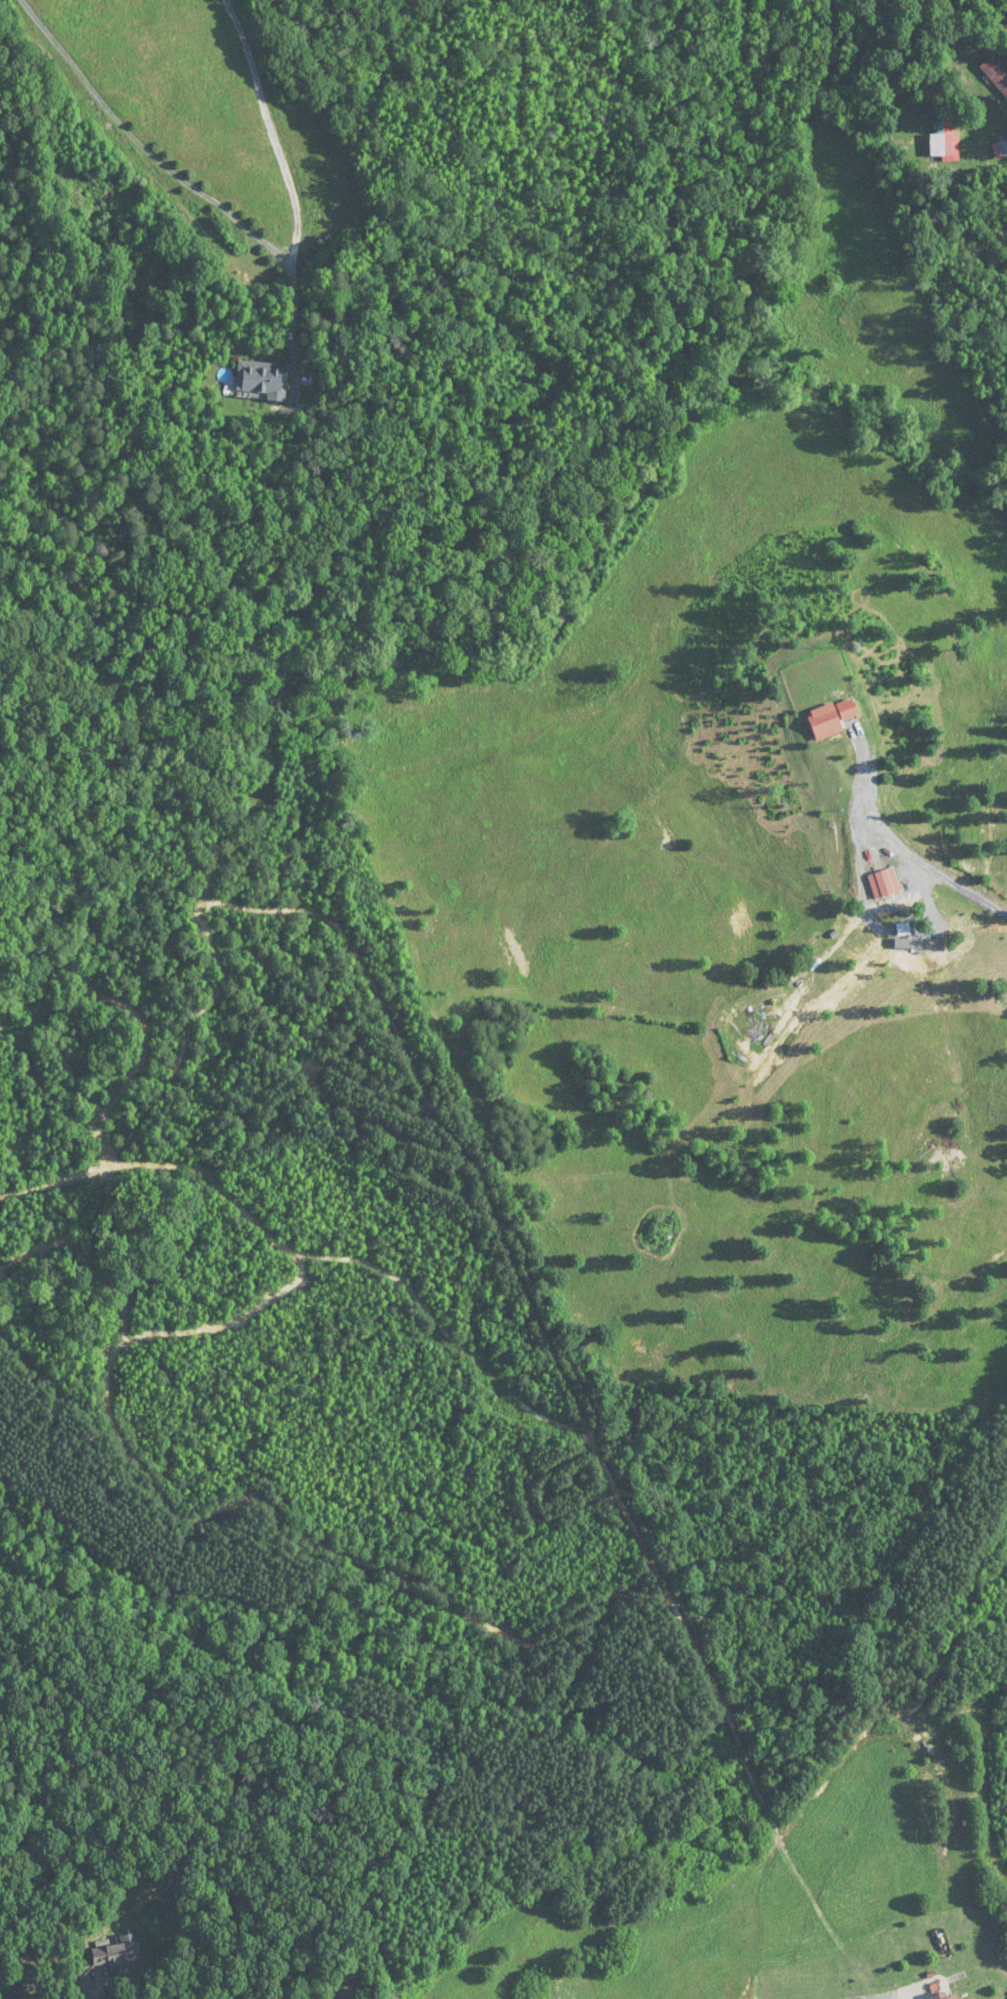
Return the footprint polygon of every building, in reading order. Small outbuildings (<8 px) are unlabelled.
[(1006,99),(1006,71),(994,55),(979,66),(1006,100),(1006,99)] [(936,133),(929,133),(930,159),(957,158),(956,99),(936,99),(936,133)] [(288,364),(238,360),(236,391),(267,393),(267,399),(285,401),(288,364)] [(844,732),(841,722),(859,717),(853,698),(806,712),(815,741),(844,732)] [(901,892),(895,867),(868,874),(874,899),(901,892)] [(762,1047),(772,1023),(747,1012),(737,1036),(762,1047)] [(132,1967),(131,1961),(139,1960),(136,1934),(120,1936),(121,1945),(92,1949),(94,1966),(111,1964),(112,1970),(132,1967)] [(578,1998),(582,1998),(582,1992),(561,1990),(560,1997),(578,1998)] [(932,1998),(956,1998),(953,1991),(931,1998),(932,1998)]
